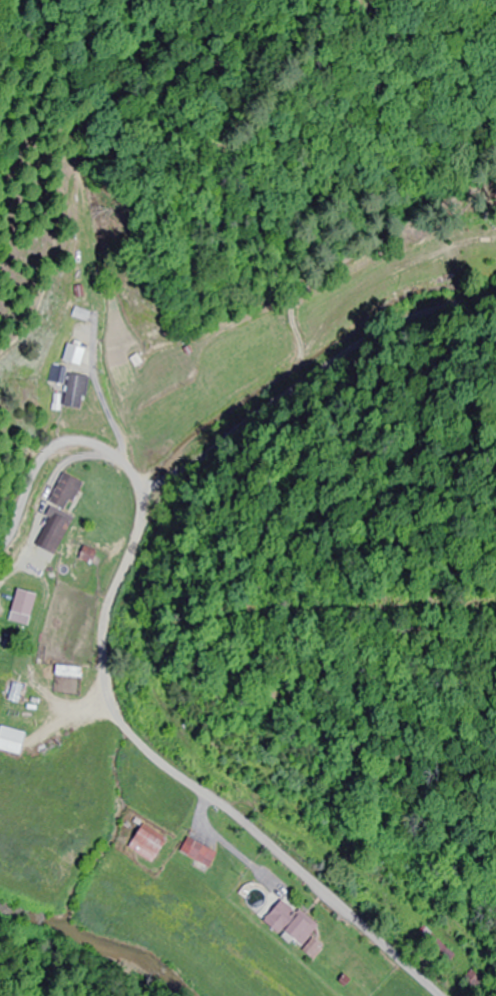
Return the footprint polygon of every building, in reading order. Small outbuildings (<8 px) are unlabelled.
[(89,349),(71,344),(66,362),(85,367),(89,349)] [(65,384),(67,366),(54,365),(52,382),(65,384)] [(89,370),(72,370),(72,408),(89,408),(89,370)] [(87,485),(67,474),(52,501),(72,512),(87,485)] [(39,545),(59,556),(77,522),(56,512),(39,545)] [(100,553),(83,546),(78,558),(96,564),(100,553)] [(42,595),(21,589),(15,612),(35,618),(42,595)] [(55,687),(88,693),(92,668),(59,662),(55,687)] [(32,735),(7,728),(1,749),(25,757),(32,735)] [(132,846),(154,866),(173,845),(151,826),(132,846)] [(220,852),(190,839),(183,855),(213,868),(220,852)] [(285,935),(286,933),(306,948),(321,927),(284,900),(267,923),(285,935)] [(450,956),(430,935),(424,941),(444,961),(450,956)] [(326,948),(316,939),(305,951),(316,960),(326,948)]
